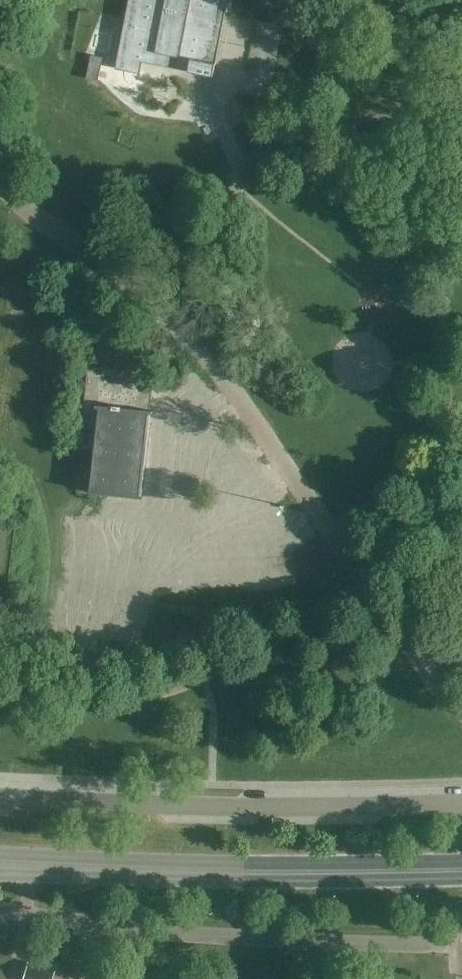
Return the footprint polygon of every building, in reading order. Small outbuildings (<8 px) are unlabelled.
[(114,66),(139,71),(142,60),(212,75),(229,0),(129,0),(114,66)] [(270,11),(268,23),(284,26),(287,14),(270,11)] [(90,62),(87,79),(99,81),(99,79),(103,57),(91,55),(90,62)] [(154,412),(154,410),(151,410),(155,374),(88,366),(79,447),(94,449),(89,489),(87,489),(87,491),(143,497),(145,497),(145,495),(142,495),(151,412),(154,412)] [(17,691),(18,694),(20,696),(22,696),(24,695),(25,694),(26,693),(26,691),(25,690),(25,689),(24,688),(23,688),(21,688),(19,689),(17,691)] [(55,971),(28,962),(23,978),(53,978),(55,971)]
